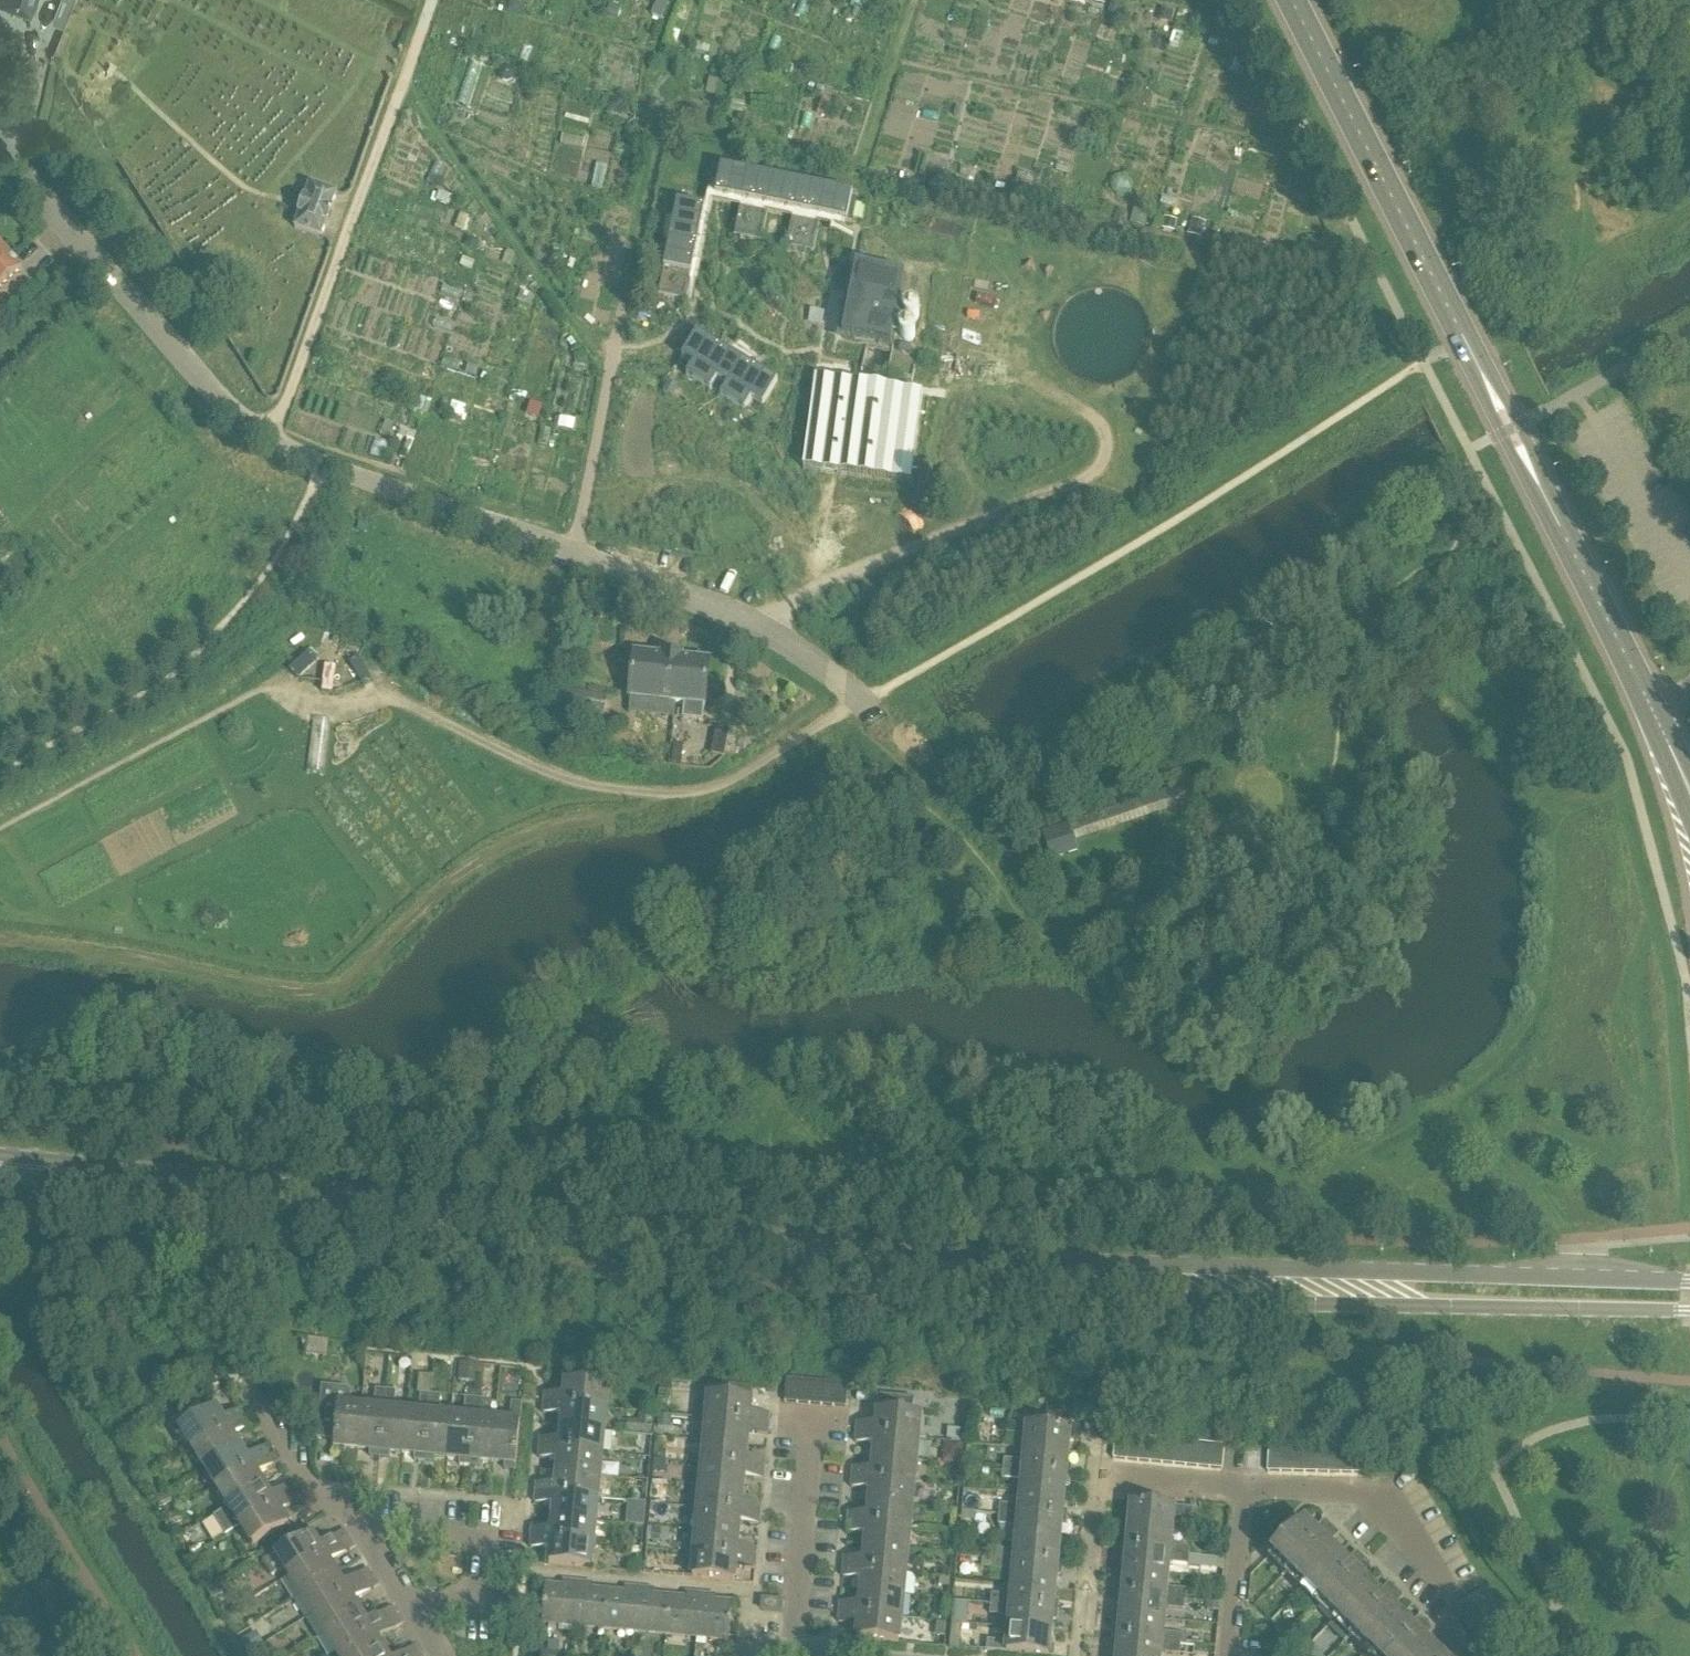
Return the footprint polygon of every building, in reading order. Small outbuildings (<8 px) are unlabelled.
[(33,13),(37,0),(0,0),(0,3),(33,13)] [(721,168),(715,196),(729,199),(732,184),(745,187),(748,174),(721,168)] [(732,184),(729,199),(755,204),(761,176),(749,174),(748,174),(745,187),(732,184)] [(761,176),(755,204),(769,207),(774,179),(761,176)] [(774,179),(769,207),(795,212),(801,184),(774,179)] [(801,184),(795,212),(809,215),(814,187),(801,184)] [(330,216),(337,195),(310,185),(303,207),(295,229),(322,238),(330,216)] [(814,187),(809,215),(847,223),(853,195),(814,187)] [(677,203),(675,216),(688,219),(685,232),(700,235),(705,209),(677,203)] [(740,209),(734,237),(762,242),(768,214),(740,209)] [(675,216),(669,243),(697,248),(700,235),(685,232),(688,219),(675,216)] [(792,219),(786,247),(814,253),(820,225),(792,219)] [(669,243),(667,256),(695,262),(697,248),(669,243)] [(0,244),(0,291),(23,271),(0,244)] [(667,256),(659,296),(686,301),(695,262),(667,256)] [(857,266),(843,336),(891,345),(904,275),(857,266)] [(697,334),(682,358),(693,365),(686,377),(711,391),(718,380),(727,386),(735,374),(723,367),(731,355),(697,334)] [(727,386),(721,397),(745,412),(752,401),(763,408),(778,383),(731,355),(723,367),(735,374),(727,386)] [(816,380),(804,470),(910,484),(922,395),(816,380)] [(672,397),(677,388),(668,383),(662,392),(672,397)] [(357,530),(365,533),(368,525),(360,522),(357,530)] [(630,698),(668,702),(673,656),(664,655),(664,658),(635,655),(630,698)] [(673,656),(668,702),(684,704),(683,719),(703,721),(704,706),(709,662),(681,659),(682,656),(673,656)] [(711,755),(724,757),(734,759),(739,736),(750,744),(759,729),(738,717),(730,731),(737,735),(729,734),(730,731),(717,729),(711,755)] [(675,742),(672,764),(682,765),(684,744),(675,742)] [(534,759),(548,765),(555,748),(541,743),(534,759)] [(1067,824),(1073,843),(1187,805),(1181,786),(1067,824)] [(305,1355),(326,1357),(328,1340),(306,1338),(305,1355)] [(474,1382),(476,1365),(460,1363),(458,1381),(474,1382)] [(205,1392),(217,1385),(204,1365),(193,1372),(205,1392)] [(670,1387),(671,1380),(659,1379),(659,1386),(658,1390),(670,1391),(670,1387)] [(797,1403),(799,1380),(786,1379),(784,1402),(797,1403)] [(809,1404),(811,1381),(799,1380),(797,1403),(809,1404)] [(822,1405),(823,1382),(811,1381),(809,1404),(822,1405)] [(545,1394),(544,1404),(605,1409),(607,1385),(566,1382),(565,1396),(545,1394)] [(834,1406),(836,1383),(823,1382),(822,1405),(834,1406)] [(846,1407),(848,1384),(836,1383),(834,1406),(846,1407)] [(325,1407),(337,1408),(333,1453),(345,1455),(345,1449),(357,1450),(361,1408),(349,1407),(351,1387),(327,1385),(325,1407)] [(361,1408),(357,1450),(370,1451),(369,1457),(379,1458),(386,1390),(376,1389),(375,1409),(361,1408)] [(386,1390),(379,1458),(389,1459),(390,1453),(402,1454),(406,1412),(396,1411),(397,1391),(386,1390)] [(406,1412),(402,1454),(414,1455),(414,1461),(424,1462),(431,1394),(421,1393),(418,1413),(406,1412)] [(431,1394),(424,1462),(435,1463),(435,1457),(447,1458),(451,1416),(441,1415),(442,1395),(431,1394)] [(709,1395),(707,1419),(768,1426),(769,1415),(749,1414),(750,1399),(709,1395)] [(857,1423),(856,1433),(917,1439),(920,1415),(912,1414),(913,1399),(880,1396),(879,1411),(878,1411),(877,1424),(857,1423)] [(451,1416),(447,1458),(460,1459),(459,1465),(469,1466),(475,1399),(466,1398),(464,1418),(451,1416)] [(475,1399),(469,1466),(479,1467),(480,1461),(492,1462),(496,1421),(485,1419),(487,1400),(475,1399)] [(496,1421),(492,1462),(504,1464),(503,1470),(515,1471),(520,1423),(521,1423),(524,1403),(512,1402),(510,1422),(496,1421)] [(605,1409),(544,1404),(543,1414),(563,1416),(562,1428),(603,1432),(605,1409)] [(180,1431),(193,1451),(246,1418),(240,1409),(224,1420),(216,1408),(180,1431)] [(651,1424),(652,1414),(641,1413),(640,1423),(651,1424)] [(669,1429),(670,1415),(659,1414),(658,1428),(669,1429)] [(246,1418),(193,1451),(205,1470),(241,1448),(234,1437),(251,1427),(246,1418)] [(707,1419),(704,1442),(747,1446),(748,1433),(767,1435),(768,1426),(707,1419)] [(1026,1435),(1025,1449),(1067,1453),(1068,1441),(1074,1441),(1075,1430),(1007,1423),(1006,1434),(1026,1435)] [(541,1439),(540,1449),(601,1454),(603,1432),(562,1428),(561,1441),(541,1439)] [(965,1442),(966,1433),(952,1431),(951,1441),(965,1442)] [(917,1439),(856,1433),(855,1443),(875,1445),(874,1457),(915,1461),(917,1439)] [(1113,1459),(1126,1460),(1128,1436),(1115,1435),(1113,1459)] [(1126,1460),(1138,1461),(1140,1437),(1128,1436),(1126,1460)] [(1138,1461),(1149,1463),(1152,1438),(1140,1437),(1138,1461)] [(1149,1463),(1161,1464),(1164,1440),(1152,1438),(1149,1463)] [(1161,1464),(1173,1465),(1176,1441),(1164,1440),(1161,1464)] [(1173,1465),(1185,1466),(1187,1442),(1176,1441),(1173,1465)] [(704,1442),(702,1464),(764,1470),(765,1460),(745,1458),(747,1446),(704,1442)] [(1185,1466),(1197,1467),(1199,1443),(1187,1442),(1185,1466)] [(1197,1467),(1209,1468),(1211,1444),(1199,1443),(1197,1467)] [(1209,1468),(1222,1470),(1225,1446),(1211,1444),(1209,1468)] [(241,1448),(205,1470),(217,1489),(270,1456),(264,1447),(247,1457),(241,1448)] [(1267,1472),(1281,1472),(1282,1448),(1269,1448),(1267,1472)] [(1282,1448),(1281,1472),(1293,1473),(1294,1449),(1282,1448)] [(601,1454),(540,1449),(539,1459),(559,1461),(557,1473),(599,1477),(601,1454)] [(1004,1460),(1003,1470),(1071,1476),(1072,1465),(1066,1465),(1067,1453),(1025,1449),(1024,1462),(1004,1460)] [(1294,1449),(1293,1473),(1305,1473),(1305,1449),(1294,1449)] [(1305,1449),(1305,1473),(1317,1473),(1317,1449),(1305,1449)] [(1317,1449),(1317,1473),(1329,1473),(1329,1449),(1317,1449)] [(1329,1449),(1329,1473),(1341,1474),(1341,1450),(1329,1449)] [(1341,1450),(1341,1474),(1352,1474),(1353,1450),(1341,1450)] [(1353,1450),(1352,1474),(1366,1474),(1367,1450),(1353,1450)] [(270,1456),(217,1489),(229,1508),(265,1486),(258,1475),(275,1465),(270,1456)] [(853,1468),(852,1478),(913,1484),(915,1461),(874,1457),(872,1470),(853,1468)] [(702,1464),(700,1487),(742,1491),(743,1479),(763,1480),(764,1470),(702,1464)] [(1071,1476),(1003,1470),(1002,1480),(1022,1482),(1021,1494),(1063,1498),(1064,1485),(1070,1486),(1071,1476)] [(536,1484),(535,1494),(597,1499),(599,1477),(557,1473),(556,1486),(536,1484)] [(913,1484),(852,1478),(851,1488),(871,1490),(870,1502),(911,1506),(913,1484)] [(653,1481),(651,1503),(666,1505),(668,1483),(653,1481)] [(265,1486),(229,1508),(241,1528),(294,1495),(288,1486),(271,1496),(265,1486)] [(700,1487),(698,1509),(760,1515),(761,1505),(741,1503),(742,1491),(700,1487)] [(597,1499),(535,1494),(534,1504),(554,1506),(553,1518),(595,1522),(597,1499)] [(1000,1505),(999,1515),(1067,1521),(1068,1511),(1062,1510),(1063,1498),(1021,1494),(1020,1506),(1000,1505)] [(294,1495),(241,1528),(254,1548),(289,1526),(282,1514),(299,1503),(294,1495)] [(644,1516),(646,1504),(628,1502),(627,1514),(644,1516)] [(849,1512),(848,1523),(909,1529),(911,1506),(870,1502),(868,1514),(849,1512)] [(1130,1514),(1129,1527),(1171,1530),(1172,1518),(1193,1519),(1194,1509),(1125,1502),(1124,1514),(1130,1514)] [(698,1509),(696,1532),(738,1536),(740,1523),(759,1525),(760,1515),(698,1509)] [(1067,1521),(999,1515),(998,1525),(1018,1527),(1016,1539),(1059,1543),(1060,1530),(1066,1531),(1067,1521)] [(532,1529),(531,1538),(593,1544),(595,1522),(553,1518),(552,1531),(532,1529)] [(1288,1571),(1375,1655),(1435,1655),(1422,1643),(1436,1628),(1428,1621),(1421,1614),(1407,1628),(1390,1611),(1404,1597),(1389,1583),(1375,1597),(1357,1579),(1371,1565),(1356,1551),(1342,1565),(1325,1548),(1339,1534),(1324,1520),(1310,1534),(1300,1524),(1291,1534),(1288,1531),(1275,1544),(1278,1547),(1271,1554),(1288,1571)] [(909,1529),(848,1523),(847,1533),(866,1535),(865,1547),(907,1551),(909,1529)] [(662,1541),(664,1529),(648,1527),(647,1540),(662,1541)] [(1122,1538),(1121,1548),(1189,1555),(1190,1545),(1170,1543),(1171,1530),(1129,1527),(1128,1539),(1122,1538)] [(312,1535),(277,1557),(275,1554),(263,1561),(273,1577),(284,1569),(289,1577),(351,1538),(346,1530),(320,1547),(312,1535)] [(696,1532),(694,1554),(756,1560),(757,1550),(737,1548),(738,1536),(696,1532)] [(685,1534),(685,1542),(669,1541),(668,1553),(693,1555),(695,1535),(685,1534)] [(351,1538),(289,1577),(301,1596),(337,1574),(331,1563),(356,1547),(351,1538)] [(593,1544),(531,1538),(530,1549),(550,1551),(549,1564),(591,1568),(593,1544)] [(996,1549),(995,1560),(1063,1566),(1064,1556),(1058,1556),(1059,1543),(1016,1539),(1015,1551),(996,1549)] [(844,1557),(843,1568),(905,1574),(907,1551),(865,1547),(864,1559),(844,1557)] [(1189,1555),(1121,1548),(1120,1559),(1126,1559),(1125,1571),(1167,1575),(1168,1563),(1188,1566),(1189,1556),(1189,1555)] [(756,1560),(694,1554),(692,1578),(734,1582),(735,1568),(755,1570),(756,1560)] [(1202,1557),(1189,1556),(1188,1566),(1201,1567),(1202,1557)] [(1063,1566),(995,1560),(994,1570),(1013,1572),(1012,1584),(1054,1588),(1055,1576),(1062,1576),(1063,1566)] [(337,1574),(301,1596),(313,1615),(375,1576),(370,1568),(344,1585),(337,1574)] [(905,1574),(843,1568),(842,1578),(862,1580),(861,1592),(903,1596),(905,1574)] [(1117,1583),(1116,1593),(1185,1600),(1186,1590),(1166,1588),(1167,1575),(1125,1571),(1124,1584),(1117,1583)] [(375,1576),(313,1615),(325,1634),(361,1612),(355,1602),(381,1585),(375,1576)] [(542,1624),(573,1627),(577,1583),(562,1581),(562,1586),(545,1585),(542,1624)] [(577,1583),(573,1627),(604,1630),(608,1590),(591,1589),(592,1584),(577,1583)] [(217,1584),(207,1591),(213,1600),(223,1593),(217,1584)] [(992,1594),(991,1604),(1059,1611),(1060,1601),(1053,1600),(1054,1588),(1012,1584),(1011,1596),(992,1594)] [(608,1590),(604,1630),(635,1633),(639,1588),(624,1587),(624,1592),(608,1590)] [(639,1588),(635,1633),(666,1636),(669,1596),(654,1595),(654,1590),(639,1588)] [(1478,1647),(1509,1628),(1487,1591),(1456,1609),(1478,1647)] [(840,1603),(839,1613),(901,1619),(903,1596),(861,1592),(860,1605),(840,1603)] [(669,1596),(666,1636),(696,1638),(701,1594),(686,1593),(685,1598),(669,1596)] [(1185,1600),(1116,1593),(1115,1604),(1122,1604),(1121,1616),(1163,1620),(1164,1609),(1184,1610),(1185,1600)] [(701,1594),(696,1638),(728,1641),(732,1602),(715,1601),(715,1595),(701,1594)] [(762,1599),(761,1610),(782,1613),(784,1601),(762,1599)] [(1220,1612),(1220,1605),(1208,1603),(1207,1611),(1220,1612)] [(1059,1611),(991,1604),(990,1614),(1009,1616),(1008,1629),(1050,1633),(1051,1620),(1058,1621),(1059,1611)] [(361,1612),(325,1634),(337,1654),(398,1615),(393,1607),(368,1622),(361,1612)] [(901,1619),(839,1613),(839,1623),(858,1624),(857,1639),(898,1642),(901,1619)] [(337,1654),(339,1655),(376,1655),(385,1650),(379,1640),(404,1624),(398,1615),(337,1654)] [(1113,1628),(1113,1638),(1181,1644),(1181,1645),(1186,1646),(1187,1635),(1161,1633),(1163,1620),(1121,1616),(1120,1629),(1113,1628)] [(926,1621),(923,1645),(945,1647),(947,1623),(926,1621)] [(1006,1652),(1006,1653),(1041,1655),(1054,1655),(1055,1646),(1049,1645),(1050,1633),(1008,1629),(1007,1642),(987,1640),(986,1651),(1006,1652)] [(255,1632),(241,1641),(248,1652),(261,1643),(255,1632)] [(1113,1638),(1112,1648),(1118,1649),(1117,1655),(1159,1655),(1159,1653),(1180,1655),(1181,1645),(1181,1644),(1113,1638)] [(422,1653),(417,1645),(399,1655),(418,1655),(422,1653)] [(251,1655),(271,1655),(264,1646),(250,1655),(251,1655)] [(1453,1646),(1443,1655),(1464,1655),(1453,1646)]
